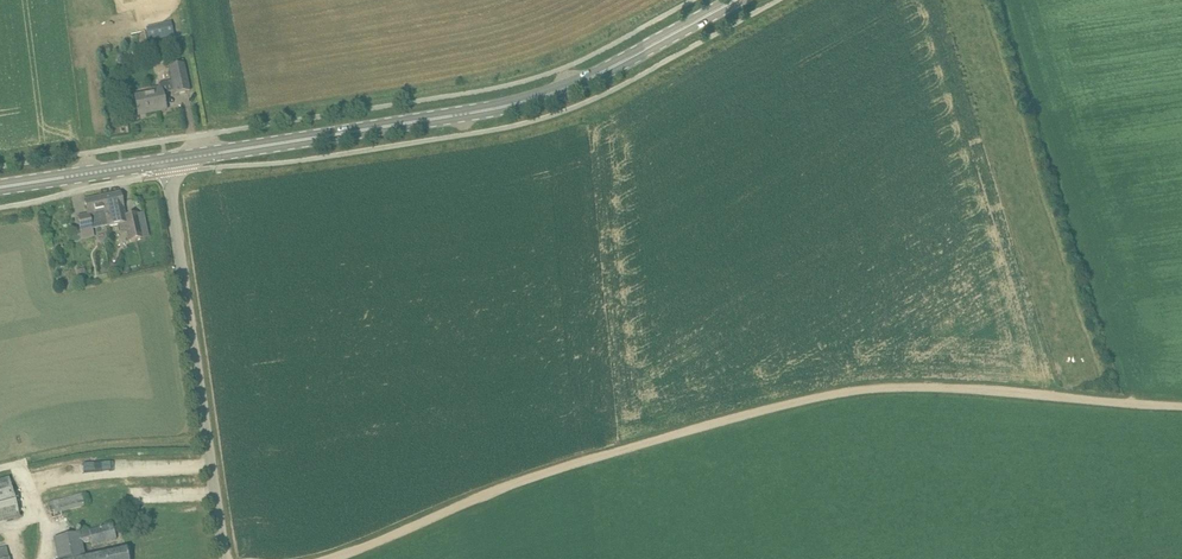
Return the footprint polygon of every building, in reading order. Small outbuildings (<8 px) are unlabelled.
[(143,27),(146,41),(172,36),(168,21),(143,27)] [(187,43),(168,47),(170,54),(182,51),(183,56),(190,54),(187,43)] [(169,67),(174,92),(189,88),(184,64),(169,67)] [(150,93),(135,96),(139,115),(149,113),(149,111),(156,109),(157,112),(166,110),(164,99),(161,87),(150,89),(150,93)] [(103,197),(109,226),(126,223),(130,240),(142,237),(137,214),(125,217),(120,193),(103,197)] [(109,226),(103,197),(85,200),(88,214),(78,217),(81,228),(82,232),(92,230),(92,227),(108,224),(109,226)] [(20,518),(8,477),(0,479),(0,523),(20,518)] [(48,503),(52,518),(62,515),(61,512),(85,505),(81,494),(48,503)] [(126,547),(85,556),(82,543),(92,541),(93,545),(117,539),(113,524),(80,533),(54,538),(59,558),(129,558),(126,547)] [(6,546),(0,548),(0,558),(9,558),(6,546)]
